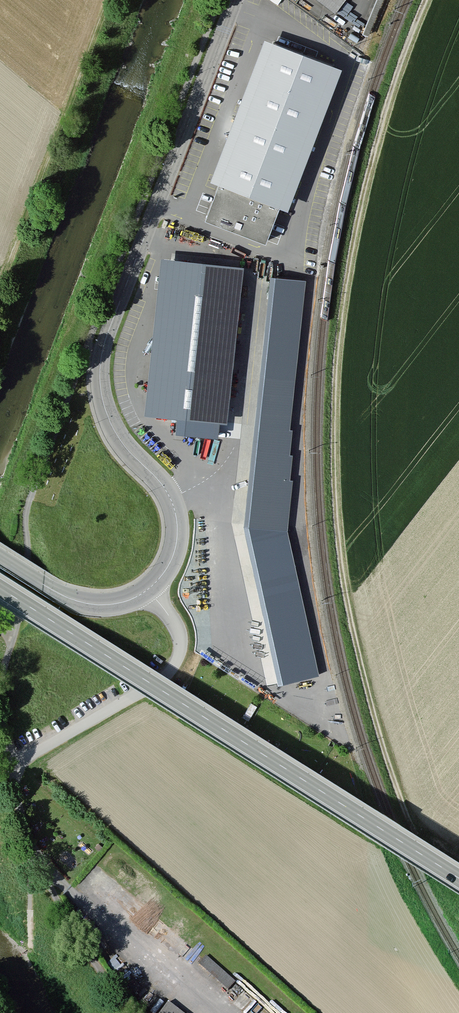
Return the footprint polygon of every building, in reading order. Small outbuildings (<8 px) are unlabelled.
[(337,14),(348,0),(318,0),(337,14)] [(209,178),(221,182),(279,205),(287,208),(342,66),(265,36),(209,178)] [(279,205),(221,182),(206,217),(264,241),(279,205)] [(240,265),(167,258),(151,413),(224,421),(240,265)] [(307,281),(276,277),(246,526),(288,531),(294,482),(290,481),(293,455),(290,455),(293,431),(289,430),(307,281)] [(234,980),(203,955),(195,965),(227,990),(234,980)] [(164,1000),(155,1012),(182,1012),(164,1000)]
